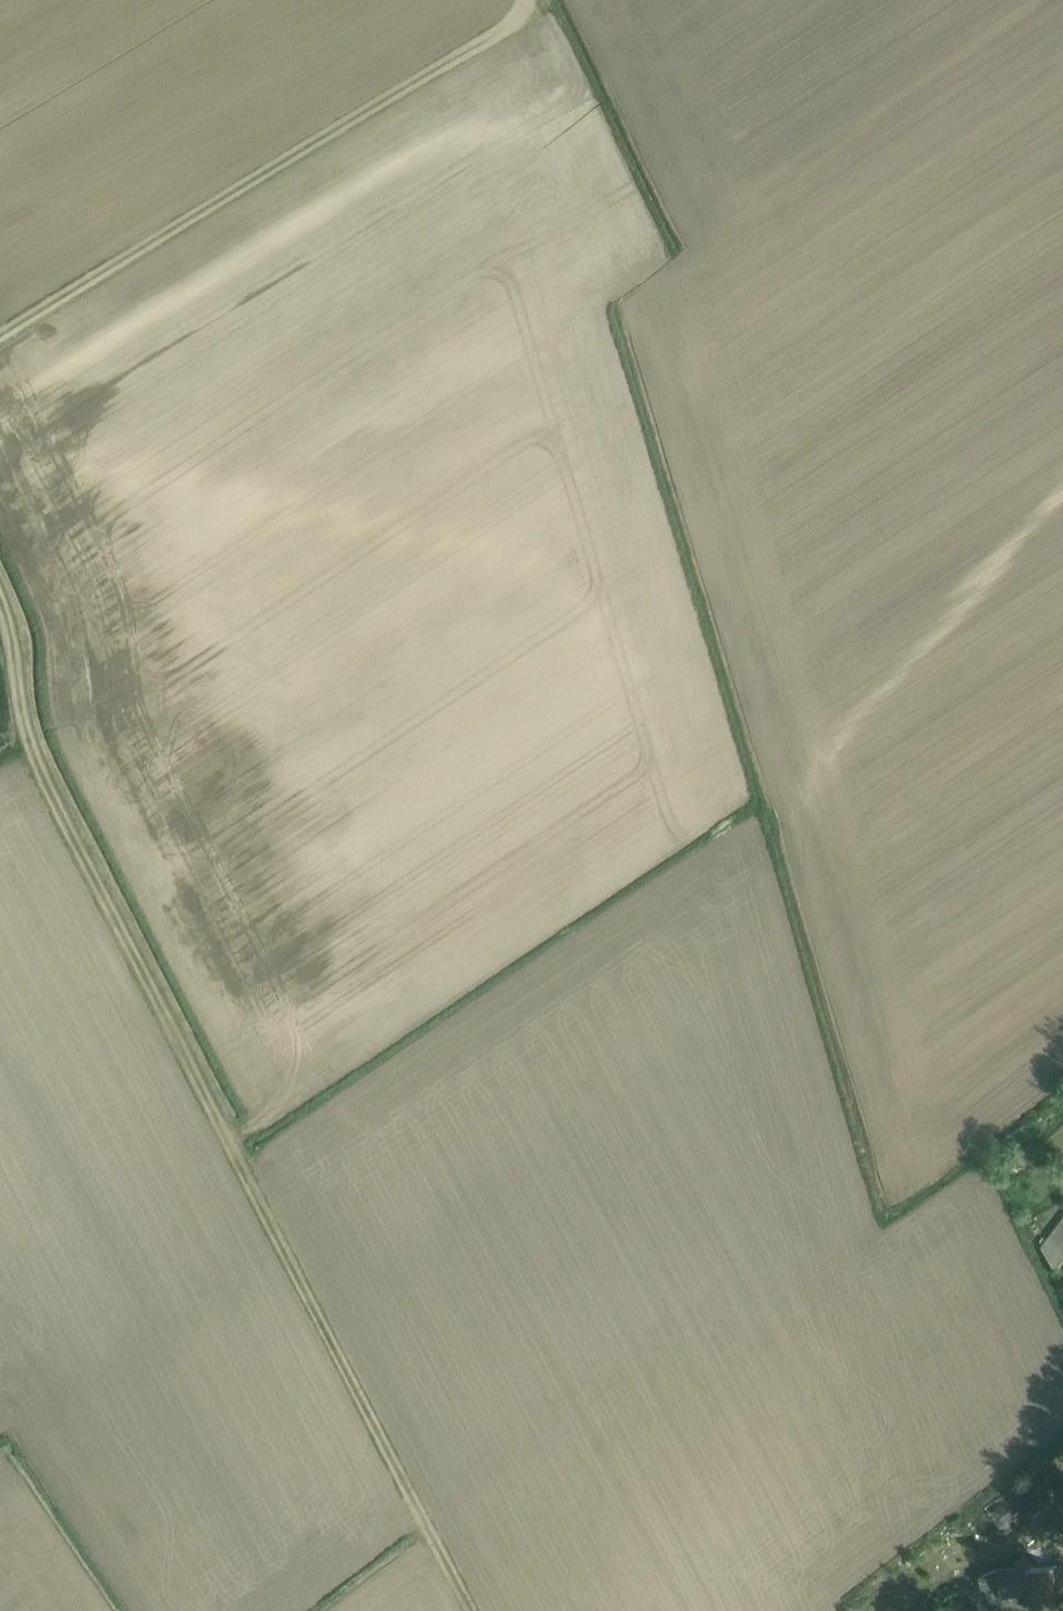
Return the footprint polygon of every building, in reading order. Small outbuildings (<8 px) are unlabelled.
[(1039,1246),(1053,1269),(1055,1272),(1062,1261),(1062,1215),(1039,1246)] [(1030,1607),(1027,1561),(1027,1558),(1012,1558),(1013,1561),(1013,1565),(997,1566),(997,1568),(986,1572),(977,1575),(978,1577),(987,1609),(1030,1607)] [(1030,1607),(1056,1606),(1055,1585),(1062,1585),(1062,1566),(1056,1566),(1055,1559),(1027,1561),(1030,1607)]
